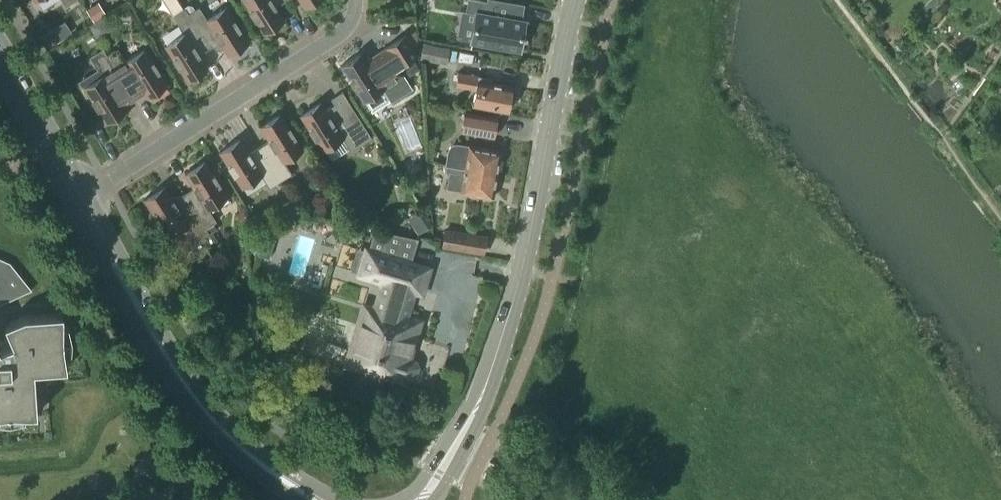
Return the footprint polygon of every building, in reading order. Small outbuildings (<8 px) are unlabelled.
[(284,0),(241,0),(263,34),(283,21),(274,7),(284,1),(284,0)] [(303,8),(316,0),(298,0),(303,8)] [(106,13),(99,3),(87,11),(94,21),(106,13)] [(187,6),(183,8),(184,9),(188,14),(194,10),(192,7),(187,6)] [(184,9),(183,10),(208,49),(218,43),(227,56),(247,43),(224,8),(206,19),(198,7),(194,10),(188,14),(184,9)] [(208,49),(183,10),(173,16),(183,33),(164,45),(187,81),(207,68),(199,55),(208,49)] [(524,22),(494,16),(477,12),(471,40),(519,49),(524,22)] [(58,41),(51,31),(41,37),(47,48),(58,41)] [(390,101),(410,88),(397,66),(416,54),(403,34),(383,47),(384,49),(365,61),(360,53),(339,66),(363,102),(363,101),(370,111),(388,99),(390,101)] [(420,60),(447,65),(450,49),(423,43),(420,60)] [(107,56),(106,57),(127,90),(138,84),(146,97),(166,85),(145,50),(126,62),(118,50),(107,56)] [(99,70),(80,82),(105,122),(126,110),(117,97),(127,90),(106,57),(107,56),(104,51),(103,52),(92,59),(99,70)] [(475,89),(473,105),(508,110),(512,86),(491,83),(491,79),(457,73),(455,86),(475,89)] [(318,101),(298,114),(322,151),(341,138),(349,150),(370,136),(344,97),(333,104),(337,110),(328,116),(318,101)] [(461,130),(493,136),(496,116),(465,111),(461,130)] [(301,148),(299,144),(279,112),(259,125),(267,139),(257,146),(278,180),(289,173),(282,160),(301,148)] [(238,138),(229,144),(218,151),(241,187),(259,175),(267,187),(278,180),(257,146),(247,152),(238,138)] [(448,151),(446,164),(466,168),(497,173),(501,150),(470,145),(470,146),(458,144),(454,144),(450,147),(448,151)] [(212,222),(215,220),(207,208),(226,196),(203,160),(184,173),(192,186),(183,192),(209,234),(216,230),(212,222)] [(451,169),(448,186),(462,189),(462,191),(493,197),(497,173),(466,168),(465,172),(451,169)] [(151,211),(149,212),(149,214),(148,215),(148,217),(148,218),(148,220),(149,221),(150,223),(151,224),(153,226),(154,227),(156,228),(157,228),(160,228),(161,227),(172,245),(175,246),(176,247),(179,248),(181,248),(183,248),(185,248),(188,247),(189,247),(209,234),(183,192),(172,199),(163,186),(143,199),(151,211)] [(280,206),(286,218),(300,210),(293,198),(280,206)] [(422,209),(407,219),(418,235),(433,226),(422,209)] [(489,236),(448,230),(446,246),(487,252),(489,236)] [(269,259),(276,236),(265,233),(258,256),(269,259)] [(412,360),(406,358),(417,321),(403,317),(412,288),(418,290),(425,267),(358,247),(351,271),(383,280),(374,308),(362,305),(345,362),(360,367),(361,369),(368,371),(371,370),(400,379),(402,374),(407,375),(413,373),(415,365),(412,360)] [(32,290),(10,263),(0,259),(0,305),(32,290)] [(7,414),(36,414),(33,371),(66,368),(62,342),(61,313),(24,316),(4,324),(10,339),(0,343),(0,415),(7,414)]
